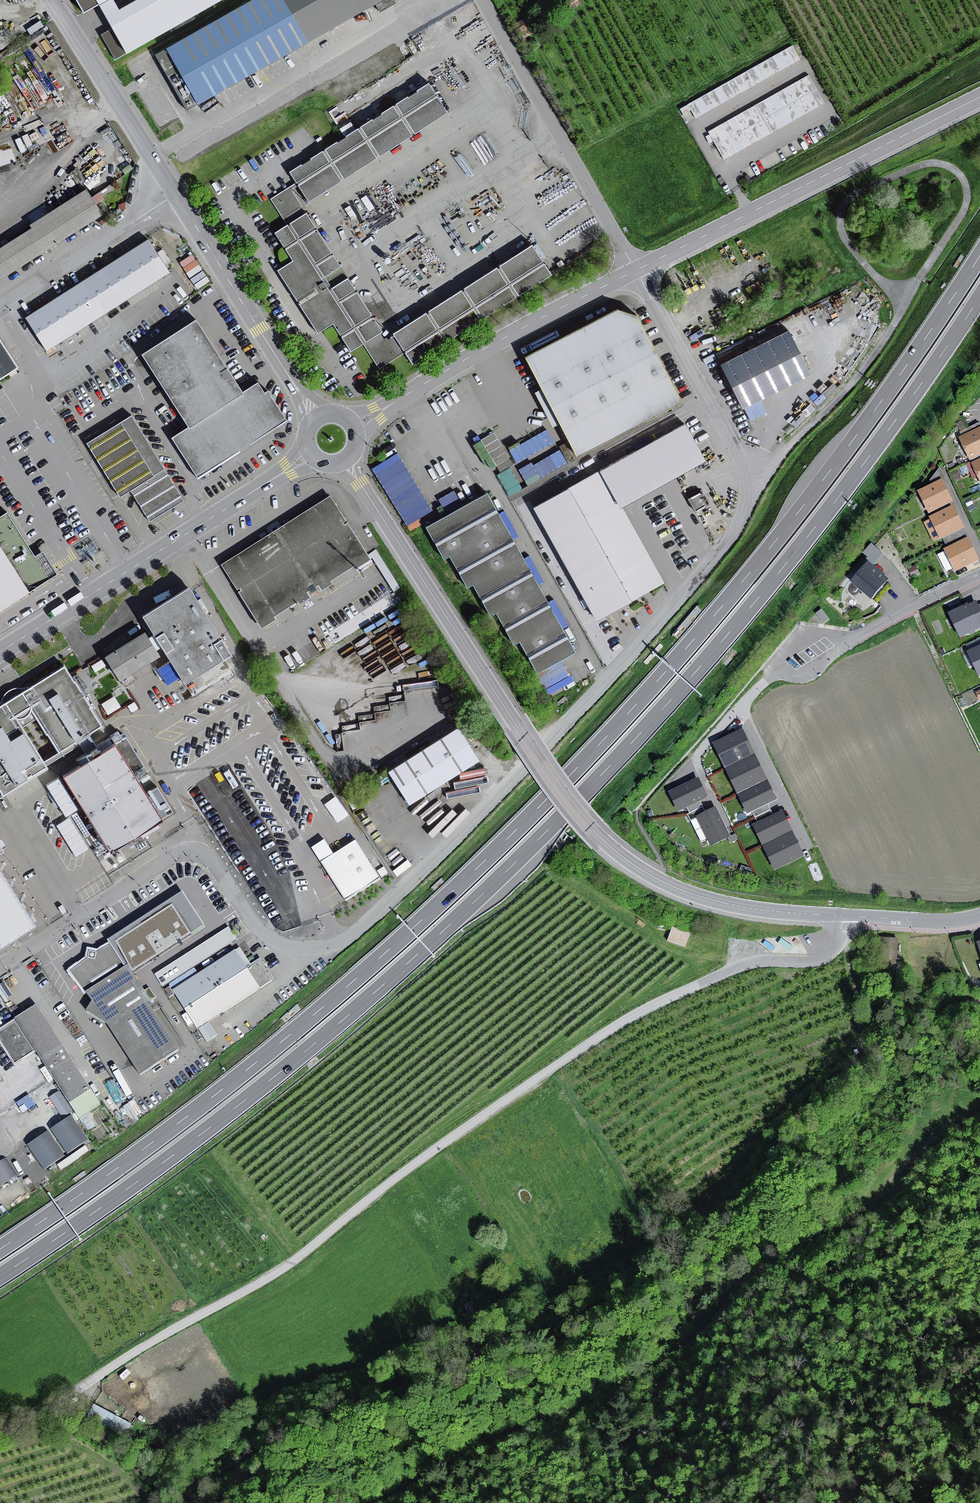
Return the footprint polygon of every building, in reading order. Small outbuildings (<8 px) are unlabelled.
[(160,51),(193,109),(384,0),(252,0),(160,51)] [(301,207),(445,115),(426,84),(286,173),(293,185),(268,201),(285,226),(271,234),(290,263),(274,273),(316,338),(331,328),(348,355),(362,346),(378,371),(402,356),(410,368),(551,277),(531,245),(385,338),(301,207)] [(84,188),(0,236),(0,279),(104,218),(84,188)] [(167,273),(147,242),(28,318),(47,349),(167,273)] [(612,310),(520,358),(573,458),(678,403),(632,316),(612,310)] [(174,435),(202,480),(288,426),(268,393),(262,397),(252,382),(242,388),(195,313),(141,347),(190,425),(174,435)] [(724,366),(744,407),(809,375),(788,334),(724,366)] [(718,354),(722,360),(747,345),(743,339),(718,354)] [(0,344),(0,379),(11,371),(16,368),(0,344)] [(130,418),(84,445),(117,499),(130,491),(149,524),(182,505),(130,418)] [(702,462),(682,425),(531,510),(594,622),(664,584),(621,507),(702,462)] [(510,448),(517,461),(554,440),(547,427),(510,448)] [(495,430),(482,436),(500,472),(498,473),(511,499),(532,488),(529,481),(567,462),(560,447),(520,467),(528,484),(522,487),(510,465),(512,464),(495,430)] [(959,440),(969,462),(979,457),(979,430),(959,440)] [(398,450),(372,466),(407,524),(433,509),(398,450)] [(971,465),(979,485),(979,461),(971,465)] [(941,482),(917,493),(928,515),(952,503),(941,482)] [(689,497),(695,507),(705,500),(699,490),(689,497)] [(485,495),(423,529),(441,561),(447,558),(464,590),(471,586),(488,618),(494,615),(511,647),(518,643),(535,674),(572,654),(485,495)] [(367,562),(328,499),(219,565),(258,629),(273,620),(270,616),(293,602),(295,606),(306,600),(303,594),(314,588),(317,592),(331,584),(328,580),(351,567),(353,571),(367,562)] [(952,508),(929,519),(940,540),(963,529),(952,508)] [(3,514),(0,516),(0,609),(53,576),(39,554),(31,558),(3,514)] [(967,540),(944,551),(954,573),(978,562),(967,540)] [(873,542),(865,551),(876,561),(884,552),(873,542)] [(889,581),(869,564),(852,584),(873,601),(889,581)] [(189,587),(142,616),(154,634),(161,647),(184,683),(230,655),(189,587)] [(947,615),(958,640),(979,630),(979,615),(975,603),(947,615)] [(828,619),(821,609),(816,613),(823,622),(828,619)] [(145,632),(104,656),(119,681),(160,656),(156,650),(161,647),(154,634),(148,638),(145,632)] [(971,647),(979,643),(979,636),(968,642),(971,647)] [(968,654),(979,679),(979,678),(979,649),(968,654)] [(3,795),(47,768),(45,765),(90,737),(88,734),(102,726),(69,674),(64,666),(29,688),(22,688),(18,688),(14,688),(9,690),(6,693),(3,697),(2,698),(1,702),(0,704),(0,790),(3,795)] [(454,728),(384,774),(406,808),(476,762),(454,728)] [(743,731),(715,744),(748,815),(776,802),(743,731)] [(115,744),(63,776),(110,853),(163,821),(115,744)] [(708,798),(699,778),(669,793),(679,813),(708,798)] [(717,809),(697,819),(712,848),(732,838),(717,809)] [(783,814),(754,827),(776,872),(804,859),(783,814)] [(318,864),(344,904),(379,882),(354,842),(318,864)] [(33,917),(0,866),(0,938),(33,917)] [(200,926),(184,900),(121,940),(138,966),(200,926)] [(688,933),(673,927),(668,940),(684,945),(688,933)] [(226,928),(154,975),(163,989),(235,942),(226,928)] [(84,995),(127,968),(115,943),(97,953),(87,951),(86,961),(66,974),(84,995)] [(169,992),(194,1032),(259,991),(234,951),(169,992)] [(106,1027),(138,1077),(176,1054),(139,994),(142,992),(127,968),(84,995),(91,1004),(84,1013),(106,1027)] [(0,1029),(0,1048),(12,1067),(32,1054),(76,1121),(98,1107),(33,1007),(0,1029)] [(171,1032),(179,1047),(185,1044),(177,1029),(171,1032)] [(66,1159),(87,1145),(69,1117),(48,1131),(66,1159)] [(42,1173),(63,1160),(45,1133),(25,1147),(42,1173)] [(14,1176),(4,1160),(0,1163),(0,1186),(14,1176)] [(476,1311),(472,1301),(465,1304),(469,1314),(476,1311)] [(130,1424),(94,1405),(91,1410),(89,1415),(124,1434),(130,1424)]
